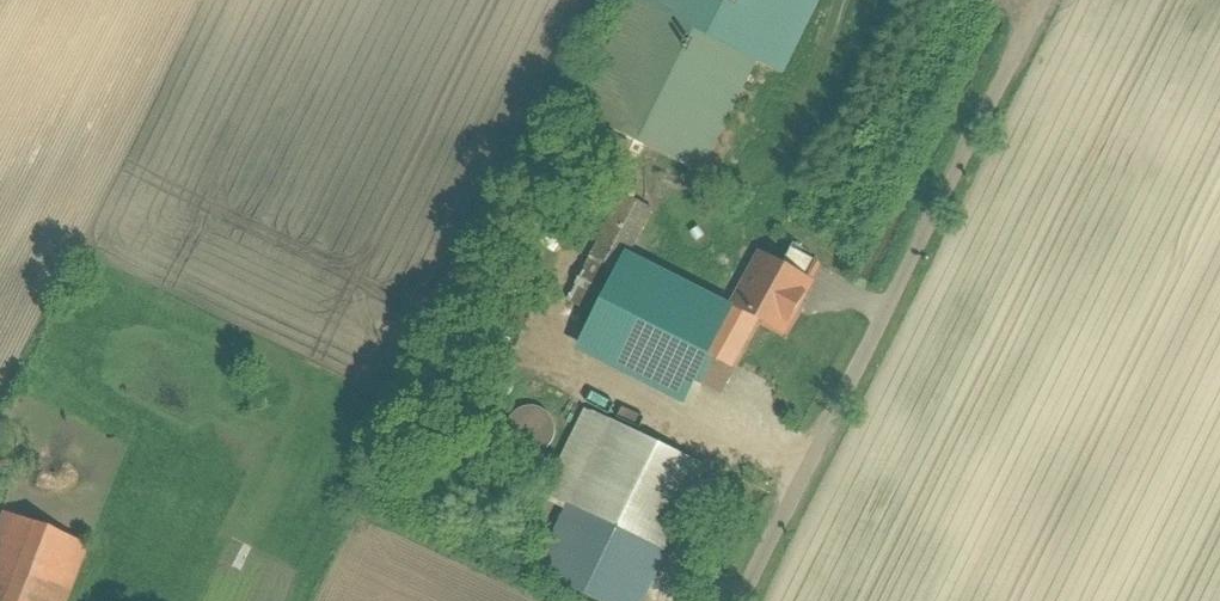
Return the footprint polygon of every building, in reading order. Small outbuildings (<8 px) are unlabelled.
[(629,1),(779,72),(814,0),(629,0),(629,1)] [(752,62),(629,1),(573,112),(697,173),(752,62)] [(782,334),(808,280),(758,256),(731,310),(782,334)] [(731,310),(628,258),(580,351),(683,404),(731,310)] [(546,416),(516,404),(502,437),(533,449),(546,416)] [(578,405),(536,489),(561,502),(531,562),(610,600),(634,600),(702,466),(578,405)] [(82,547),(2,522),(0,528),(0,600),(66,600),(82,547)]
